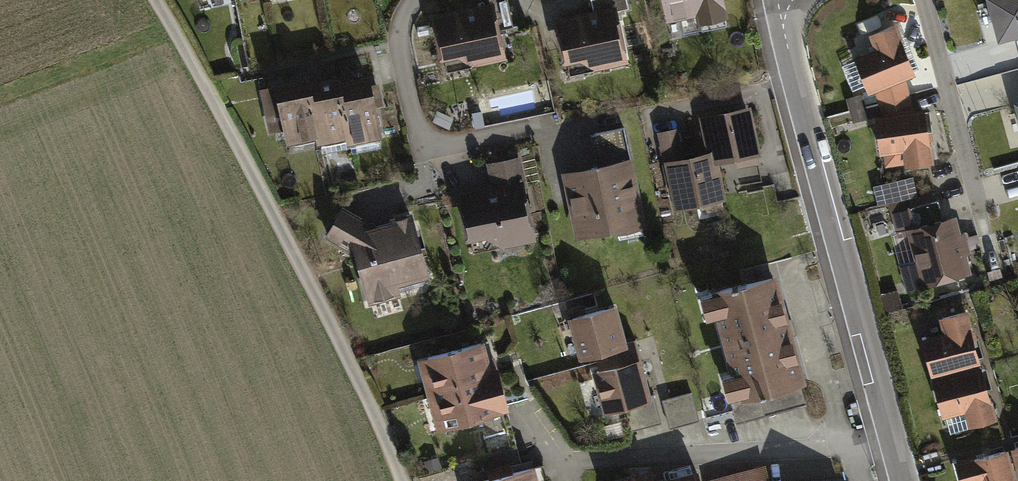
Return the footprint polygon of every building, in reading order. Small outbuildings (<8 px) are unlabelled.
[(436,13),(445,54),(457,52),(472,62),(502,56),(496,29),(514,25),(509,0),(488,0),(489,2),(436,13)] [(560,18),(568,58),(581,56),(596,66),(625,60),(615,10),(628,7),(626,0),(592,0),(594,10),(560,18)] [(670,14),(698,8),(702,25),(726,20),(721,0),(667,0),(670,14)] [(997,40),(1017,34),(1017,0),(986,0),(997,40)] [(853,57),(868,91),(875,88),(879,101),(908,93),(903,76),(912,72),(892,25),(869,35),(875,48),(853,57)] [(306,74),(275,81),(280,101),(263,105),(265,115),(283,111),(288,139),(318,133),(306,74)] [(337,75),(307,81),(320,140),(350,134),(337,75)] [(368,75),(339,81),(351,140),(381,133),(375,105),(383,103),(380,93),(372,94),(368,75)] [(883,114),(875,116),(880,152),(903,149),(905,163),(930,160),(923,109),(912,110),(908,93),(879,101),(883,114)] [(849,109),(864,105),(861,94),(847,97),(849,109)] [(704,114),(714,159),(758,150),(749,105),(704,114)] [(864,105),(849,109),(852,121),(867,117),(864,105)] [(598,167),(566,173),(578,232),(641,219),(629,159),(631,158),(624,127),(591,133),(598,167)] [(677,128),(660,131),(666,160),(668,160),(678,205),(722,195),(714,159),(712,150),(683,156),(677,128)] [(493,185),(459,191),(467,234),(484,231),(500,241),(535,235),(521,160),(490,166),(493,185)] [(911,207),(891,212),(897,232),(908,228),(917,259),(899,264),(906,291),(971,272),(955,215),(942,219),(937,200),(933,201),(931,193),(909,199),(911,207)] [(345,210),(330,235),(357,250),(370,299),(423,284),(428,274),(419,269),(424,261),(411,212),(393,217),(395,224),(385,226),(385,224),(375,226),(345,210)] [(807,378),(776,272),(771,274),(767,262),(740,270),(744,281),(713,290),(743,396),(731,400),(737,421),(806,401),(800,380),(807,378)] [(613,304),(572,315),(582,352),(622,341),(613,304)] [(930,373),(978,360),(963,311),(940,317),(944,333),(920,340),(930,373)] [(482,341),(422,357),(430,387),(490,370),(482,341)] [(638,359),(599,370),(608,404),(625,400),(633,428),(661,421),(653,393),(648,394),(638,359)] [(993,416),(979,367),(932,380),(941,414),(965,407),(970,423),(993,416)] [(497,369),(431,387),(441,424),(474,415),(484,452),(513,444),(502,405),(507,404),(497,369)] [(692,392),(663,399),(670,426),(699,419),(692,392)] [(965,410),(947,414),(951,429),(969,425),(965,410)] [(489,469),(518,462),(513,446),(485,454),(489,469)] [(955,463),(960,480),(1013,480),(1005,450),(955,463)] [(736,472),(739,480),(770,480),(765,464),(736,472)] [(480,480),(534,480),(531,467),(480,480)] [(651,471),(615,480),(654,480),(651,471)] [(698,472),(664,480),(700,480),(698,472)] [(707,480),(708,480),(739,480),(736,472),(707,480)]
